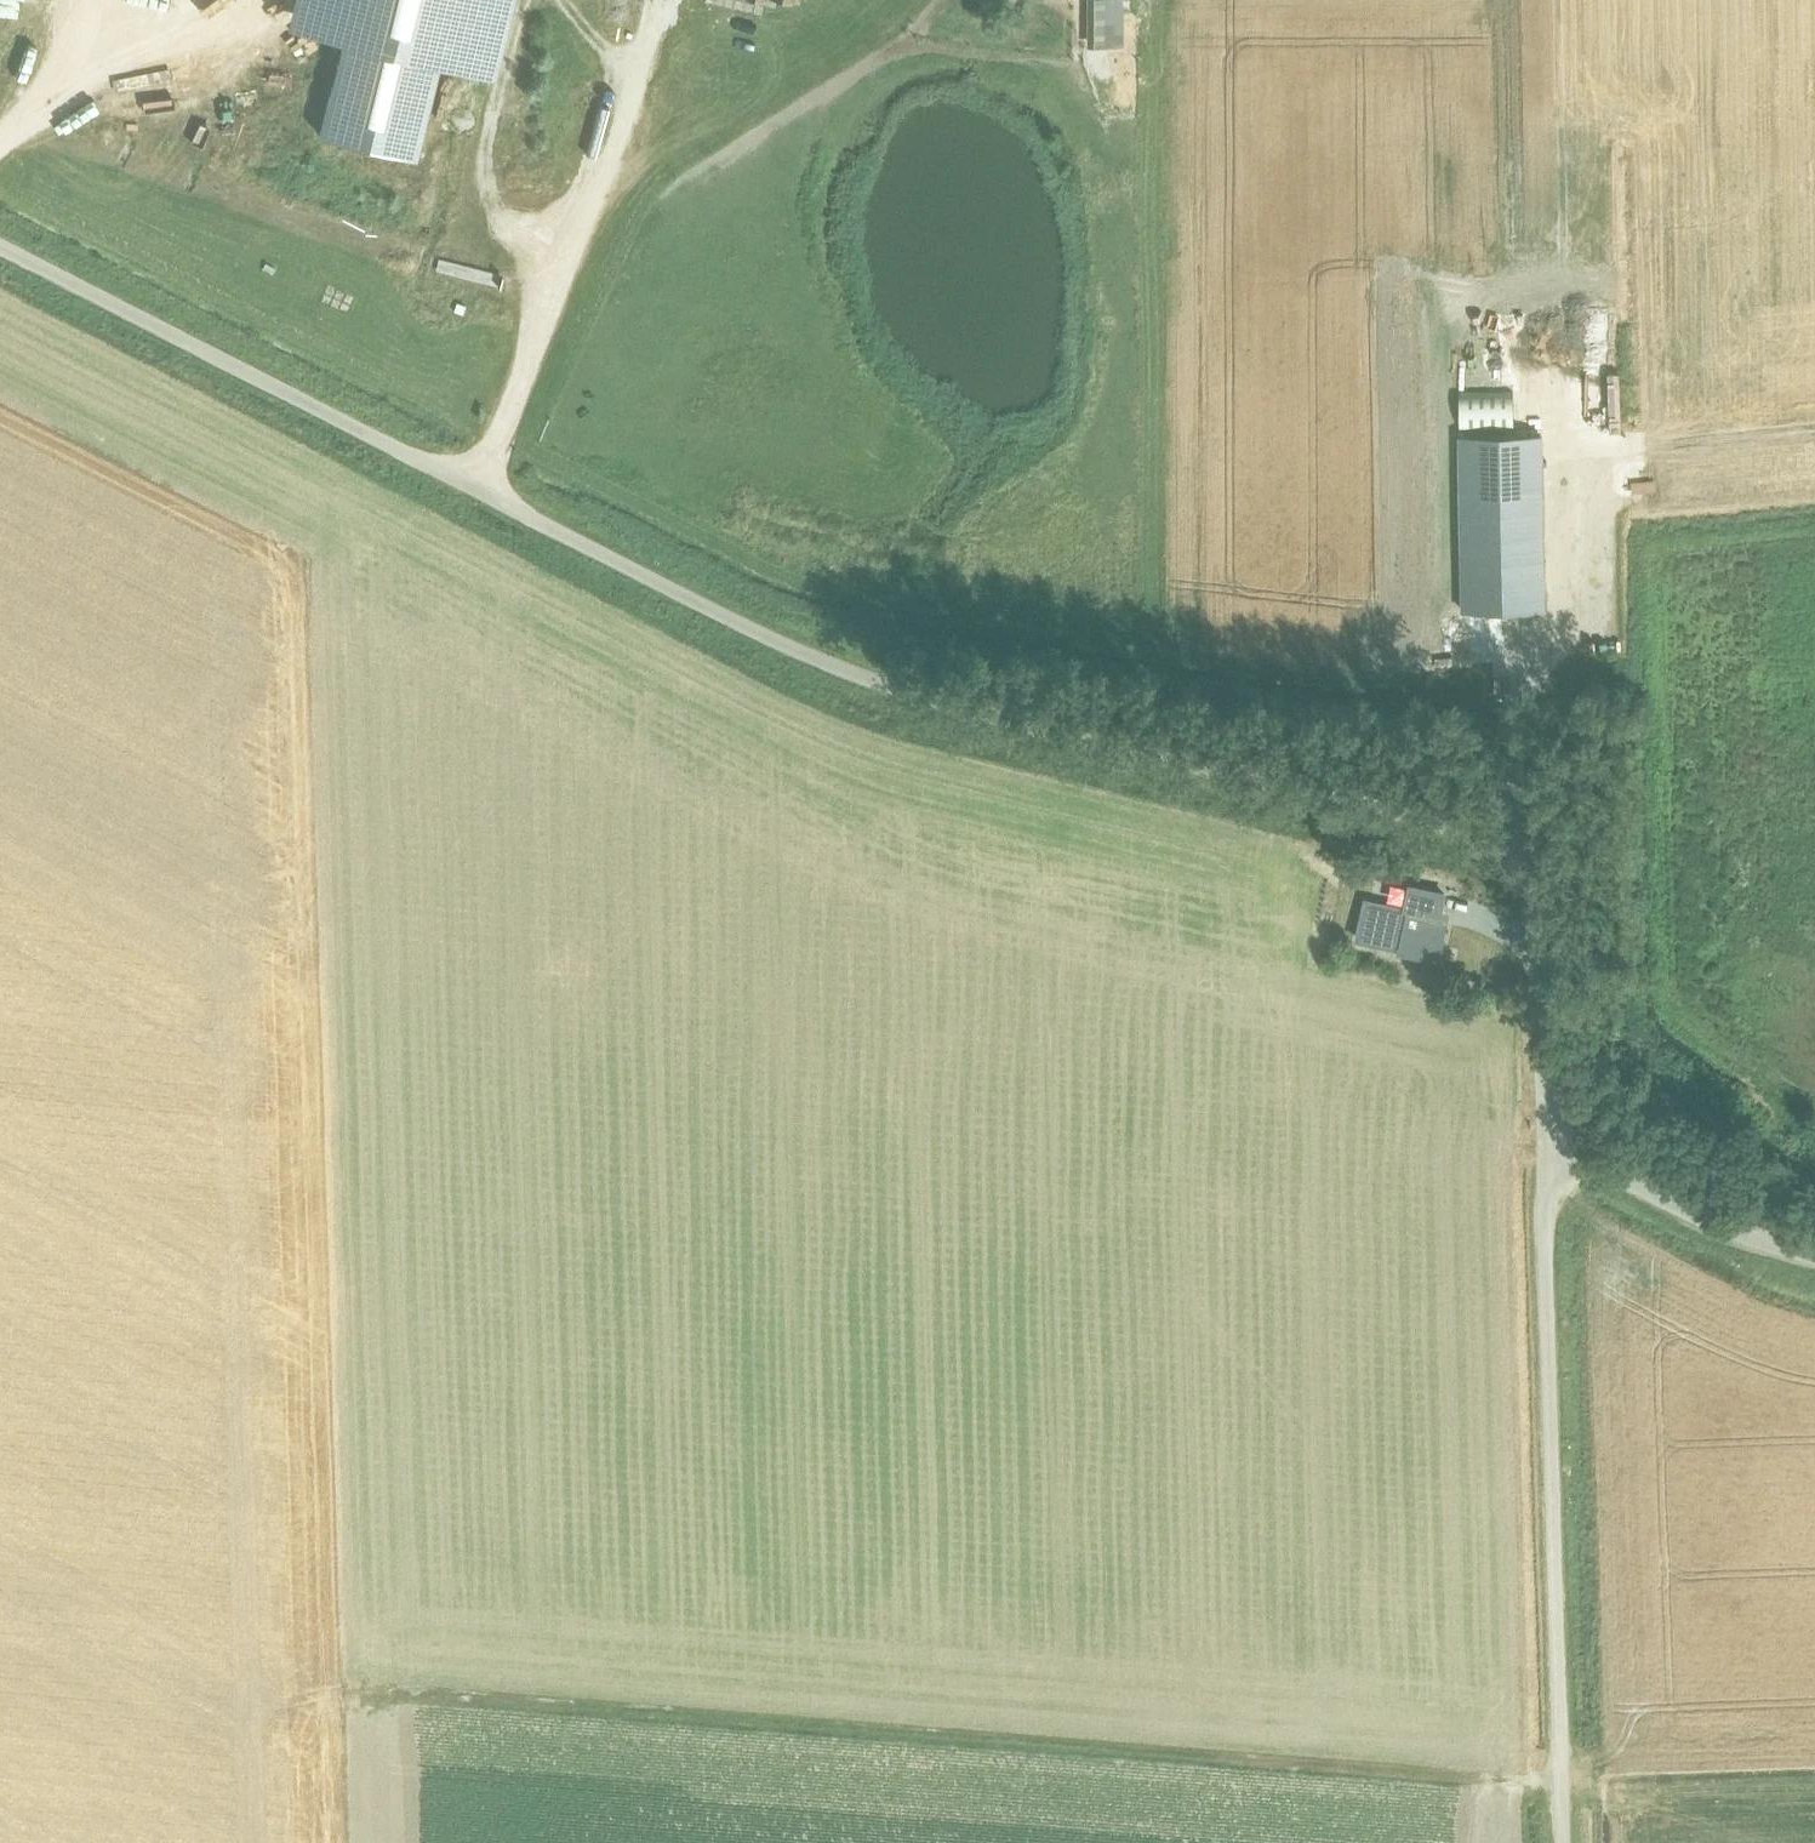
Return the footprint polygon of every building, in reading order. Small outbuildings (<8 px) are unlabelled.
[(319,134),(415,158),(439,63),(461,69),(477,0),(329,0),(321,34),(342,40),(319,134)] [(1122,39),(1122,13),(1113,13),(1113,0),(1093,0),(1093,46),(1112,46),(1113,39),(1122,39)] [(249,43),(192,63),(196,77),(254,57),(249,43)] [(1459,395),(1459,431),(1514,431),(1514,394),(1459,395)] [(1542,434),(1459,435),(1461,613),(1544,612),(1542,434)] [(1401,913),(1362,904),(1354,939),(1399,949),(1398,953),(1435,962),(1444,922),(1435,920),(1441,892),(1407,885),(1401,913)]
